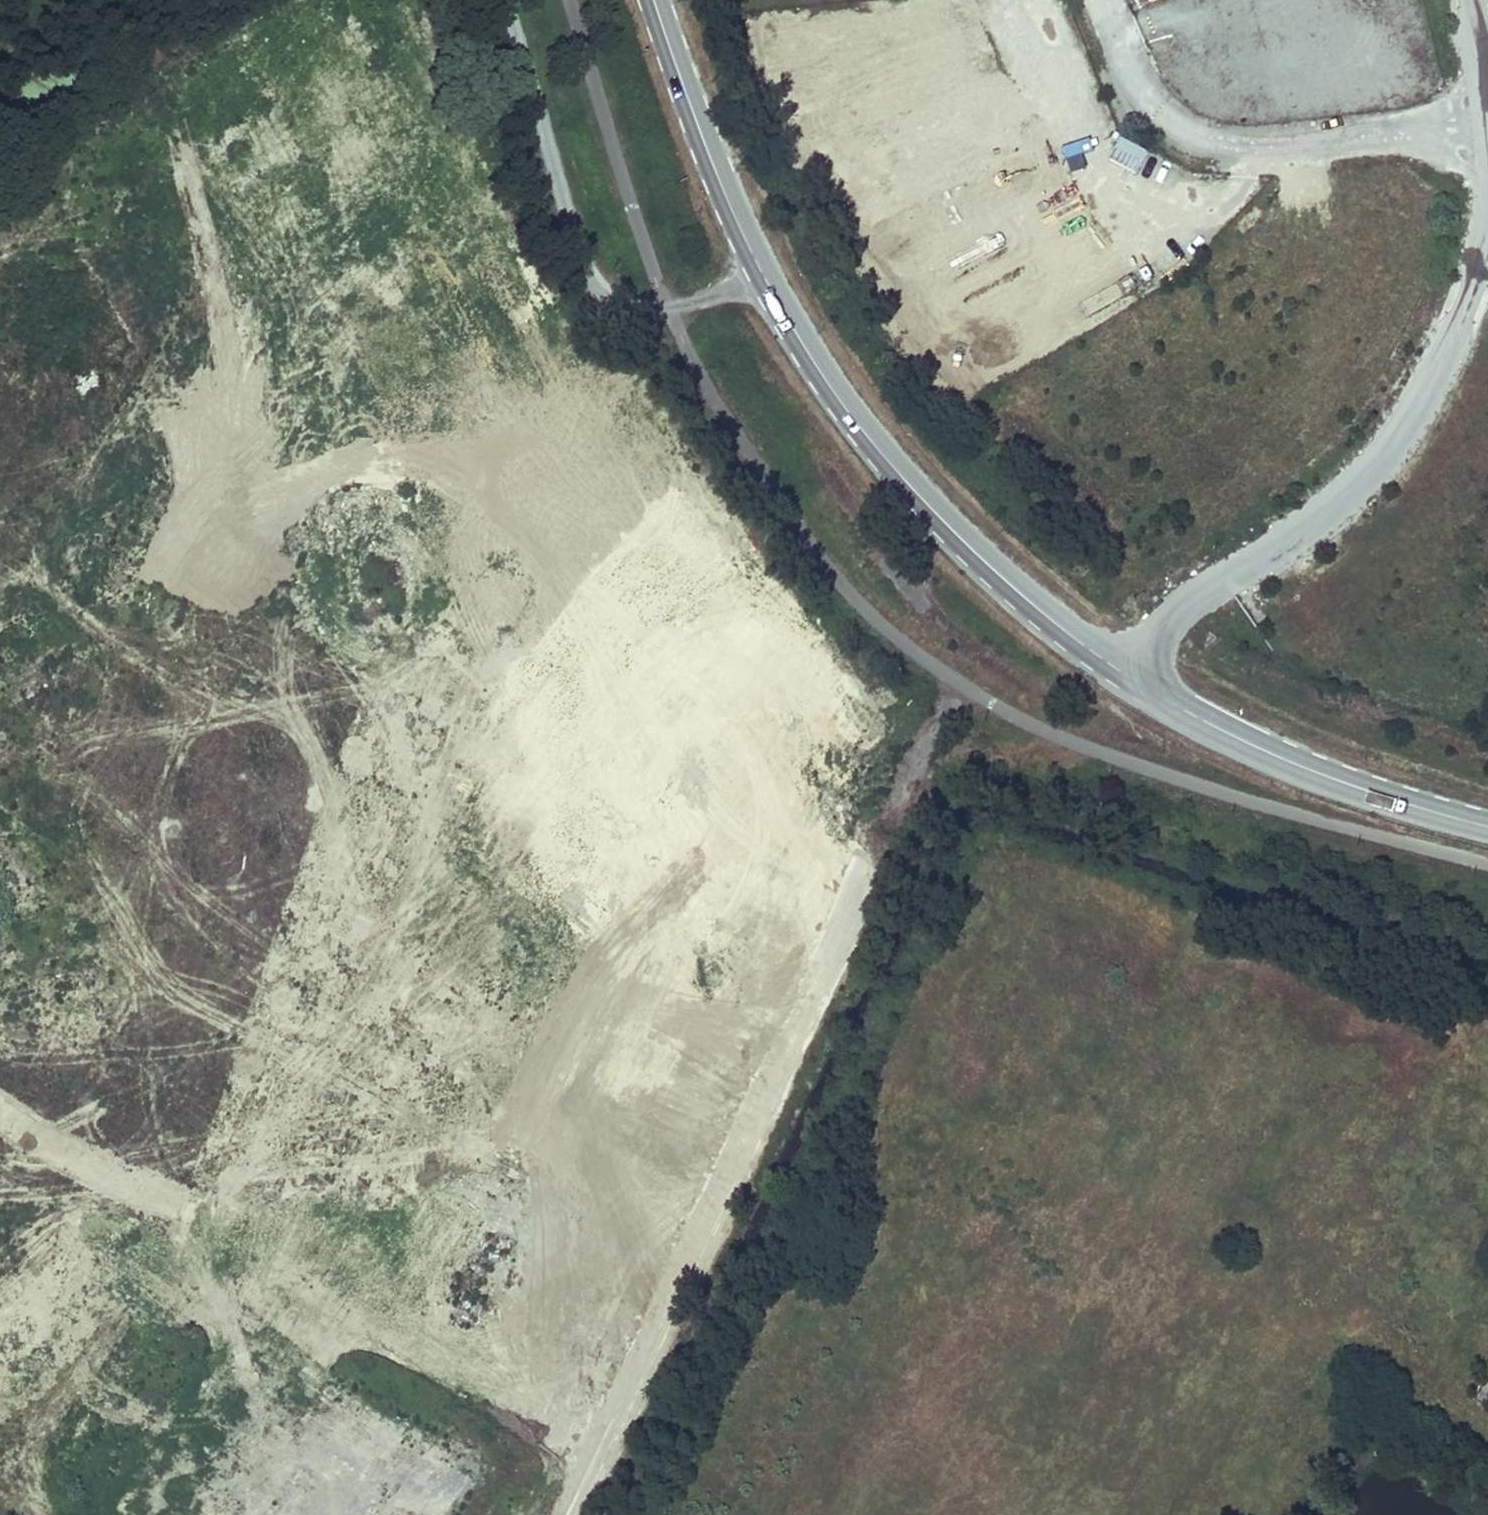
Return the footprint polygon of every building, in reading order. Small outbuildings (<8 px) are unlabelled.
[(1119,139),(1109,162),(1138,175),(1148,152),(1119,139)]
